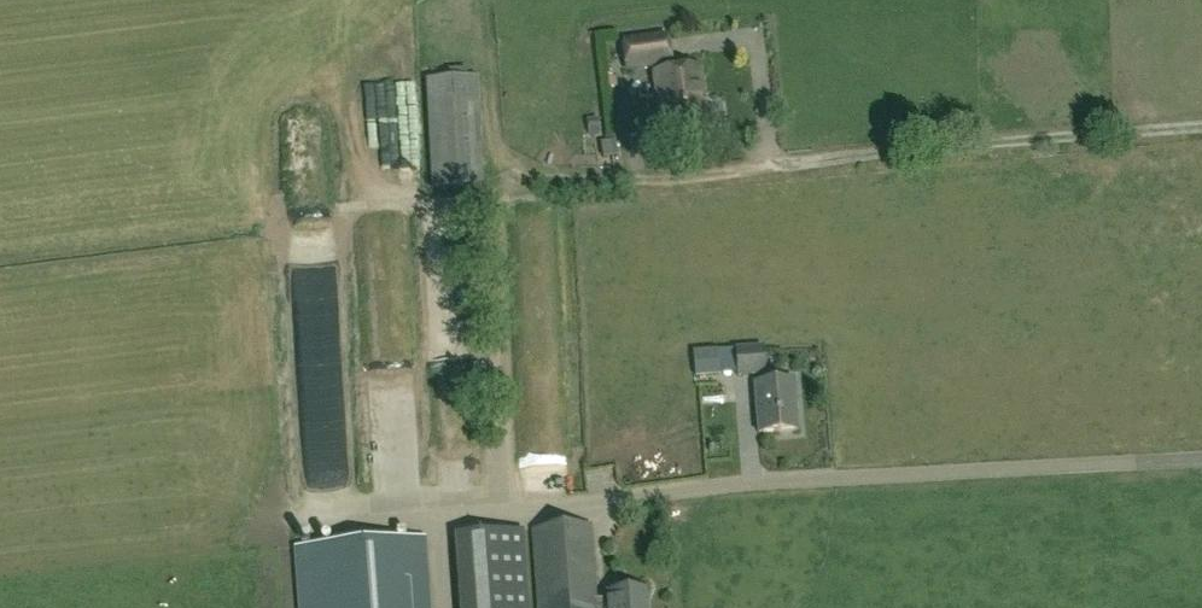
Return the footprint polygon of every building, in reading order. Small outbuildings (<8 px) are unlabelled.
[(667,63),(663,37),(623,44),(627,69),(667,63)] [(654,77),(664,134),(704,127),(695,70),(654,77)] [(475,78),(425,81),(430,188),(481,186),(475,78)] [(586,119),(588,136),(599,134),(597,118),(586,119)] [(416,171),(428,171),(425,119),(405,120),(406,152),(415,151),(416,171)] [(600,144),(603,158),(617,155),(614,142),(600,144)] [(761,347),(735,349),(737,376),(763,374),(761,347)] [(718,349),(693,351),(694,376),(721,375),(718,349)] [(792,382),(753,385),(758,434),(796,430),(792,382)] [(312,436),(356,434),(355,420),(311,422),(312,436)] [(406,447),(420,448),(421,430),(407,429),(406,447)] [(531,532),(537,607),(647,607),(646,592),(605,594),(605,601),(594,602),(588,528),(531,532)] [(453,537),(459,607),(527,607),(521,531),(453,537)] [(300,607),(429,607),(424,539),(296,549),(300,607)]
